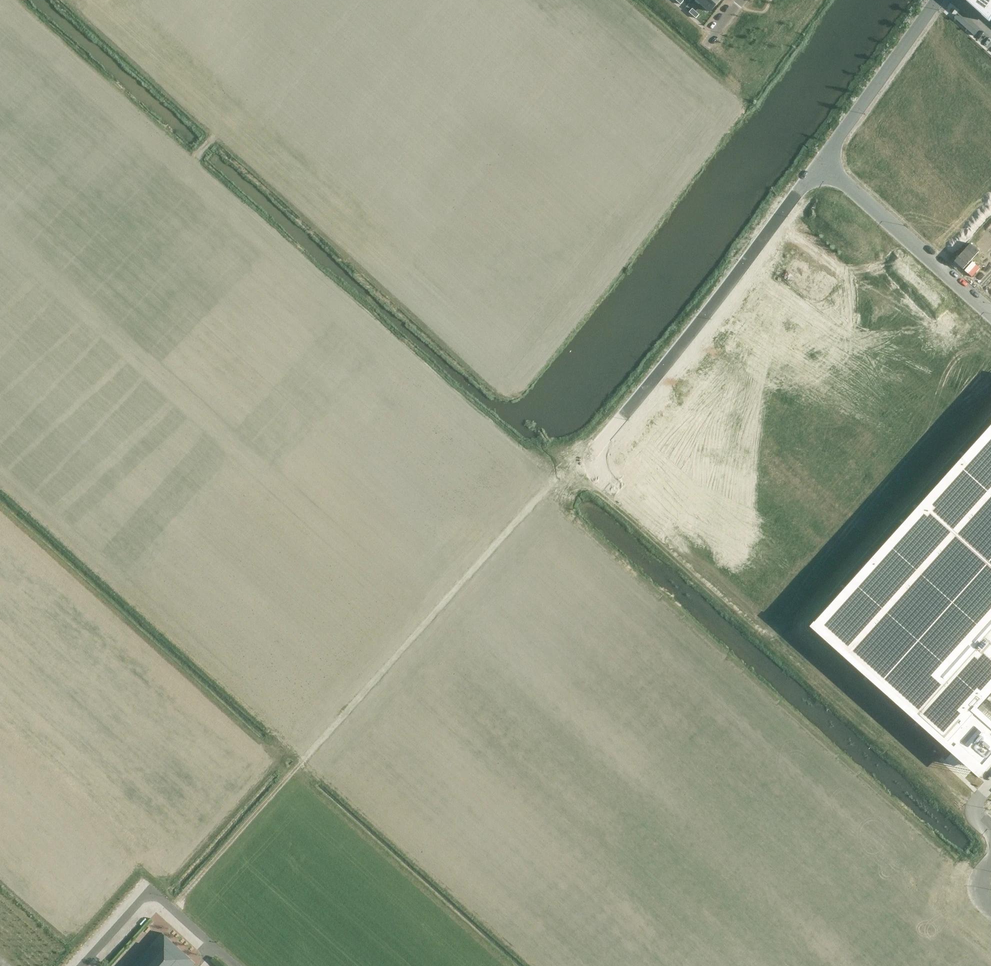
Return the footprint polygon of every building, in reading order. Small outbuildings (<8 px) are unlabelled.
[(702,4),(710,11),(721,0),(706,0),(702,4)] [(990,10),(990,0),(980,0),(990,10)] [(966,253),(990,275),(990,225),(966,253)] [(810,626),(835,648),(837,646),(859,666),(857,668),(883,691),(885,689),(907,708),(905,711),(929,733),(932,730),(953,750),(955,749),(956,748),(980,769),(990,756),(990,728),(974,713),(978,709),(987,698),(990,694),(990,425),(834,599),(828,606),(810,626)] [(161,932),(130,965),(192,965),(195,962),(161,932)]
